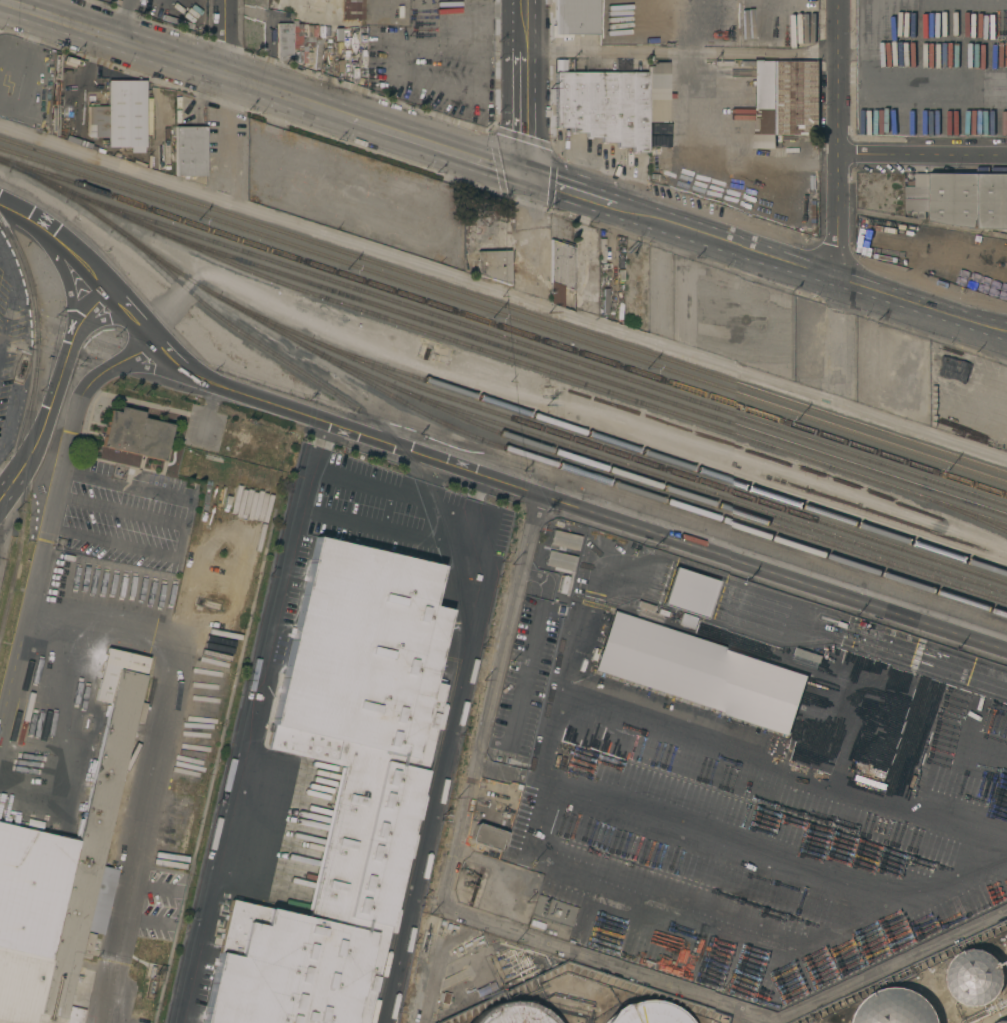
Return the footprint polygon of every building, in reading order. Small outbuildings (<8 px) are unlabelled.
[(342,20),(342,0),(363,0),(363,20),(342,20)] [(554,27),(554,0),(598,0),(598,35),(571,35),(571,38),(551,38),(551,27),(554,27)] [(291,57),(276,61),(276,24),(291,24),(291,57)] [(672,26),(672,46),(664,46),(664,26),(672,26)] [(819,61),(819,134),(749,134),(749,132),(726,132),(726,116),(727,116),(727,94),(742,94),(742,95),(750,95),(750,61),(819,61)] [(667,63),(667,91),(648,91),(648,63),(667,63)] [(646,153),(631,153),(631,147),(616,147),(616,142),(601,142),(601,138),(585,138),(585,133),(570,133),(570,128),(555,128),(555,73),(647,73),(647,125),(646,150),(646,153)] [(107,107),(107,81),(144,81),(144,147),(143,147),(143,153),(130,153),(130,147),(107,147),(106,137),(107,107)] [(170,91),(170,104),(161,103),(161,108),(157,108),(156,91),(170,91)] [(86,137),(86,107),(107,107),(106,137),(86,137)] [(657,125),(657,150),(646,150),(647,125),(657,125)] [(174,127),(205,127),(205,176),(174,176),(174,170),(174,162),(174,127)] [(174,170),(156,170),(156,145),(170,145),(170,162),(174,162),(174,170)] [(929,186),(929,173),(979,173),(978,229),(929,221),(930,211),(929,186)] [(979,173),(1006,173),(1006,229),(978,229),(979,173)] [(926,211),(926,219),(917,219),(917,211),(905,210),(905,186),(907,186),(907,180),(911,181),(911,179),(914,179),(914,180),(914,186),(929,186),(930,211),(926,211)] [(571,288),(571,244),(549,244),(548,306),(560,306),(561,288),(571,288)] [(475,279),(507,280),(508,252),(476,251),(475,279)] [(101,447),(109,411),(118,413),(119,407),(143,413),(142,418),(171,425),(163,461),(101,447)] [(580,537),(552,530),(549,544),(576,551),(580,537)] [(265,748),(346,766),(309,918),(229,900),(198,1022),(368,1022),(399,902),(444,685),(430,682),(447,609),(429,603),(438,564),(314,533),(265,748)] [(575,558),(548,550),(544,565),(571,572),(575,558)] [(715,579),(671,569),(662,608),(706,618),(715,579)] [(693,630),(696,618),(681,613),(677,626),(693,630)] [(808,672),(610,614),(592,674),(790,732),(808,672)] [(84,1010),(81,1022),(0,1022),(0,823),(58,837),(59,835),(78,839),(109,704),(94,700),(106,648),(148,658),(138,702),(146,704),(142,724),(132,721),(84,932),(95,935),(89,959),(78,956),(66,1006),(84,1010)] [(503,832),(505,833),(506,834),(506,836),(502,849),(501,850),(501,851),(499,851),(498,851),(472,842),(471,842),(470,841),(470,840),(470,839),(474,825),(475,824),(476,824),(477,824),(478,824),(479,824),(503,832)] [(977,1006),(968,1005),(960,1001),(953,995),(949,986),(947,977),(949,968),(953,960),(960,954),(966,950),(976,949),(985,950),(993,955),(999,961),(1003,968),(1004,973),(1005,978),(1003,985),(1000,993),(994,1000),(986,1004),(977,1006)] [(493,982),(496,989),(478,997),(475,990),(493,982)] [(940,1021),(940,1022),(853,1022),(853,1021),(856,1013),(860,1006),(866,999),(873,994),(879,990),(888,988),(896,987),(904,987),(913,990),(921,994),(927,999),(933,1005),(937,1012),(940,1021)] [(688,1020),(690,1022),(606,1022),(610,1017),(614,1010),(622,1005),(639,1001),(649,1000),(658,1001),(667,1004),(674,1008),(681,1013),(688,1020)] [(552,1022),(553,1022),(472,1022),(473,1022),(478,1017),(484,1012),(490,1008),(497,1006),(505,1004),(513,1003),(523,1004),(531,1006),(539,1010),(546,1016),(552,1022)]
